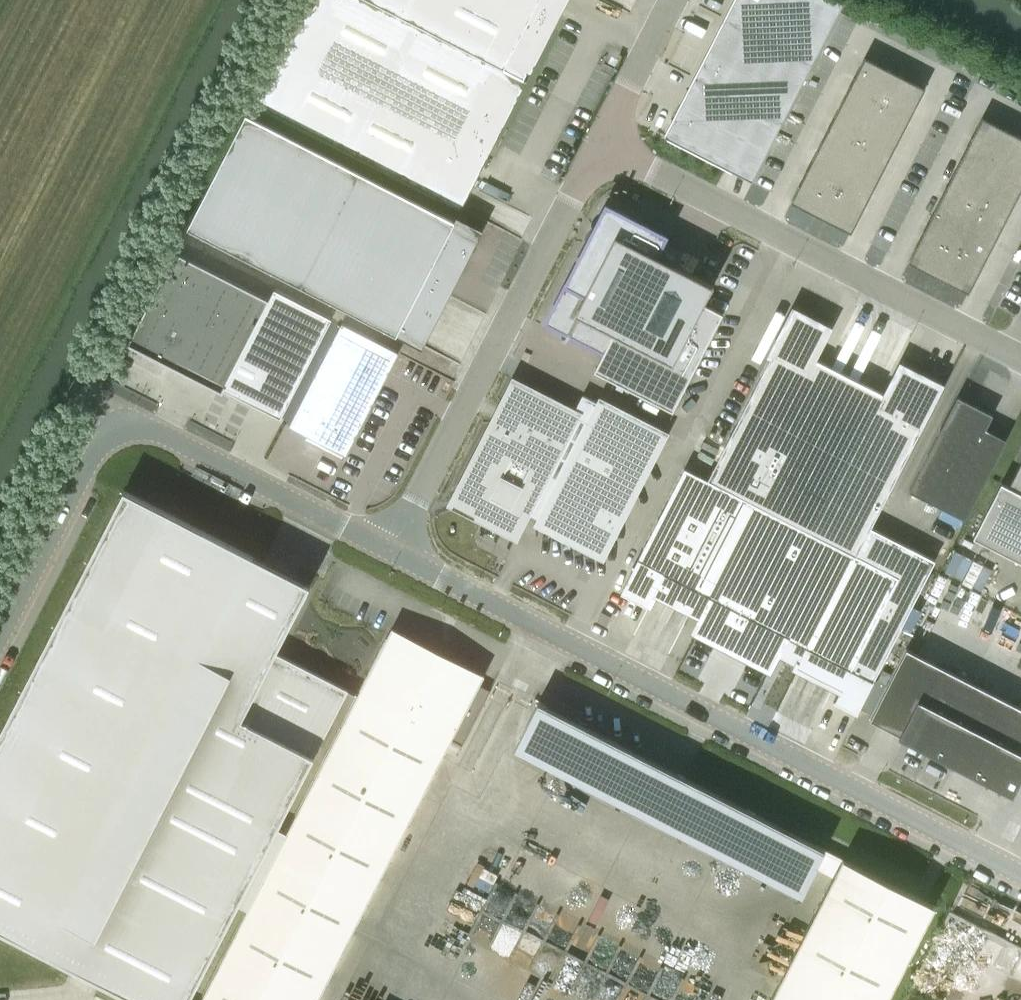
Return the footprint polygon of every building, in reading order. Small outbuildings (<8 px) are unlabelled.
[(254,103),(461,209),(463,205),(459,203),(458,206),(438,196),(459,154),(476,163),(479,165),(492,141),(522,82),(526,83),(527,80),(524,78),(527,72),(530,74),(532,70),(529,68),(551,26),(562,4),(554,0),(307,0),(254,103)] [(726,17),(814,62),(844,4),(835,0),(734,0),(726,17)] [(726,17),(695,78),(783,123),(814,62),(726,17)] [(865,57),(850,86),(880,101),(895,73),(865,57)] [(895,73),(880,101),(911,117),(925,88),(895,73)] [(695,78),(664,137),(752,182),(783,123),(695,78)] [(850,86),(839,107),(869,123),(880,101),(850,86)] [(880,101),(869,123),(900,138),(911,117),(880,101)] [(839,107),(828,128),(859,144),(869,123),(839,107)] [(460,271),(481,232),(246,112),(188,226),(397,333),(436,258),(460,271)] [(982,117),(968,146),(998,161),(1013,133),(982,117)] [(869,123),(859,144),(889,160),(900,138),(869,123)] [(828,128),(817,150),(848,165),(859,144),(828,128)] [(998,161),(1020,173),(1020,137),(1013,133),(998,161)] [(859,144),(848,165),(878,181),(889,160),(859,144)] [(968,146),(957,167),(987,183),(998,161),(968,146)] [(817,150),(806,171),(837,187),(848,165),(817,150)] [(987,183),(1017,198),(1020,191),(1020,173),(998,161),(987,183)] [(848,165),(837,187),(867,202),(878,181),(848,165)] [(957,167),(946,189),(976,204),(987,183),(957,167)] [(806,171),(791,202),(821,217),(837,187),(806,171)] [(699,183),(702,195),(717,191),(714,179),(699,183)] [(987,183),(976,204),(1006,220),(1017,198),(987,183)] [(837,187),(821,217),(851,233),(867,202),(837,187)] [(946,189),(935,210),(965,226),(976,204),(946,189)] [(976,204),(965,226),(995,241),(1006,220),(976,204)] [(600,218),(546,323),(604,352),(594,371),(673,412),(723,314),(704,304),(714,285),(674,264),(680,251),(663,242),(666,236),(620,212),(606,205),(599,218),(600,218)] [(935,210),(924,231),(954,247),(965,226),(935,210)] [(965,226),(954,247),(984,262),(995,241),(965,226)] [(924,231),(908,262),(938,278),(954,247),(924,231)] [(954,247),(938,278),(969,293),(984,262),(954,247)] [(128,343),(128,344),(138,349),(219,390),(222,392),(223,389),(280,418),(332,319),(274,289),(269,300),(175,252),(128,343)] [(634,568),(621,593),(648,607),(664,574),(713,599),(696,631),(769,668),(786,636),(845,667),(841,674),(849,678),(849,676),(848,675),(898,577),(854,555),(941,382),(900,362),(886,394),(820,362),(834,330),(791,310),(706,479),(685,469),(635,567),(633,566),(633,567),(634,568)] [(342,323),(289,426),(346,455),(399,352),(342,323)] [(106,373),(163,398),(158,409),(177,418),(187,395),(198,400),(206,384),(119,345),(106,373)] [(515,531),(524,513),(603,553),(603,552),(602,552),(661,435),(583,395),(573,414),(515,385),(456,502),(516,532),(515,531)] [(994,415),(978,407),(958,397),(942,429),(910,492),(966,521),(1007,440),(986,429),(994,415)] [(1011,483),(1009,487),(1002,484),(974,538),(1020,562),(1020,464),(1011,483)] [(490,691),(386,638),(357,695),(276,652),(310,585),(124,490),(0,733),(0,930),(137,999),(318,999),(451,741),(462,746),(490,691)] [(1012,793),(1020,776),(1020,707),(907,648),(870,720),(986,779),(985,781),(1007,793),(1008,791),(1012,793)] [(842,858),(769,999),(885,999),(933,907),(842,858)] [(598,999),(615,999),(634,960),(618,952),(621,945),(589,929),(580,948),(567,942),(572,930),(555,922),(559,913),(515,893),(478,971),(517,990),(528,967),(598,999)]
